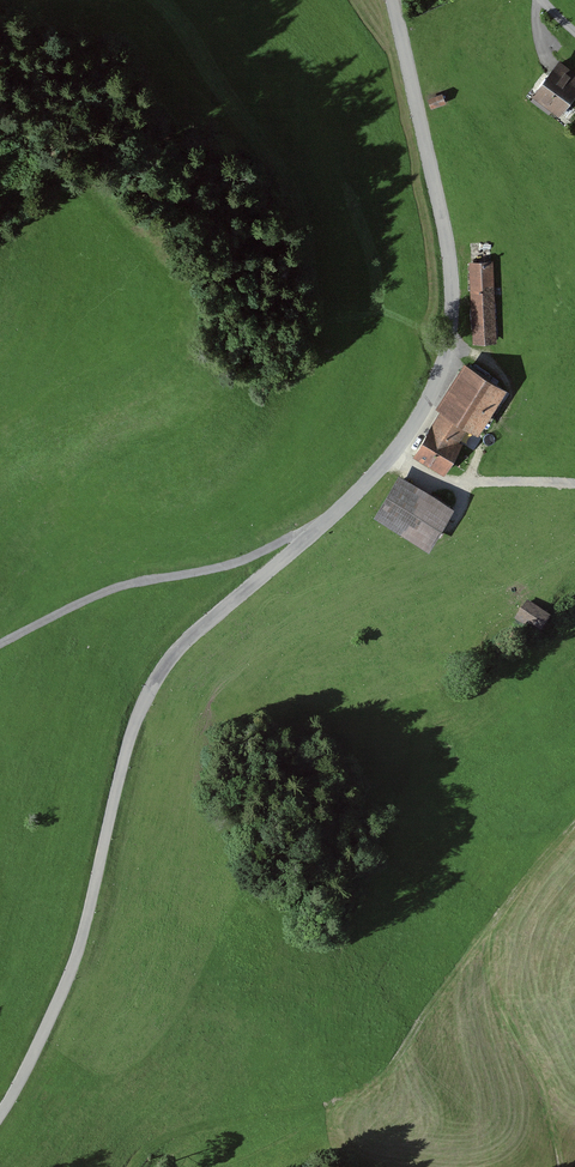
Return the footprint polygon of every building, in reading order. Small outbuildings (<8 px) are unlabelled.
[(555,112),(574,87),(574,76),(558,62),(533,95),(529,100),(546,114),(550,109),(555,112)] [(430,106),(442,102),(439,95),(427,99),(429,106),(430,106)] [(492,336),(490,300),(488,262),(468,263),(470,301),(472,337),(492,336)] [(465,367),(429,427),(458,442),(459,440),(456,439),(465,424),(468,426),(472,429),(498,387),(465,366),(465,367)] [(458,442),(429,427),(413,454),(440,470),(458,442)] [(398,479),(394,486),(378,515),(424,542),(432,530),(445,507),(398,479)] [(544,638),(556,620),(529,601),(517,619),(544,638)]
